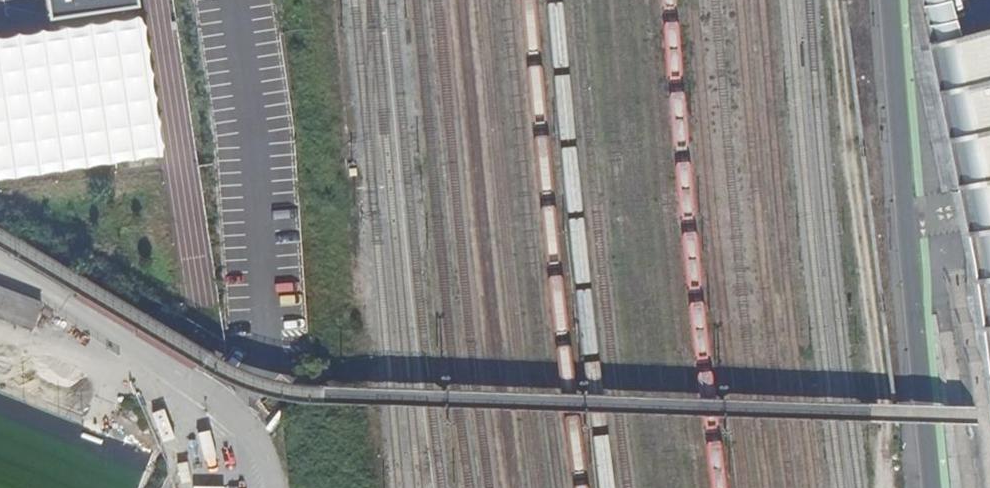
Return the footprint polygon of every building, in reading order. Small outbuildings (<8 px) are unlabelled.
[(56,35),(144,22),(141,0),(51,0),(56,35)] [(162,142),(144,22),(56,35),(0,43),(0,166),(162,142)] [(38,318),(0,295),(0,315),(35,328),(38,318)]
